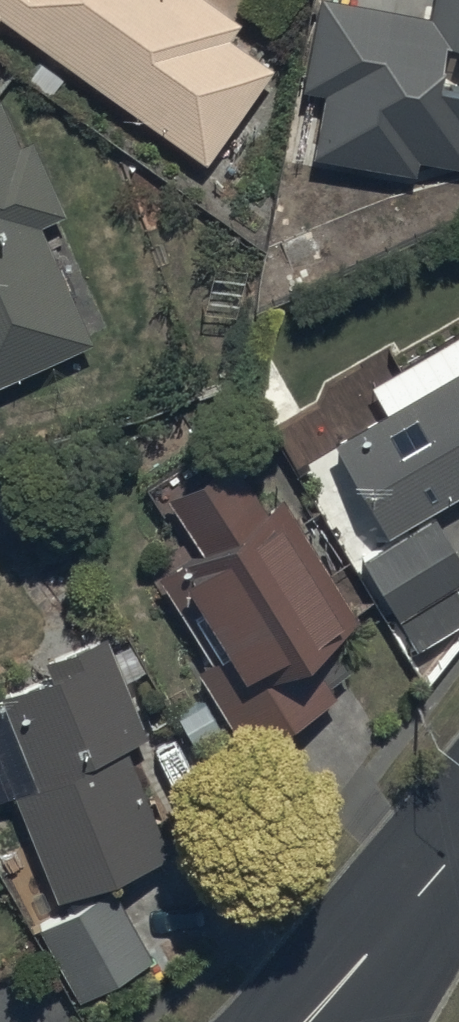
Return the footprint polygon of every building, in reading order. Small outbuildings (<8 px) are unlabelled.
[(0,1),(208,150),(275,57),(229,24),(240,8),(228,0),(0,0),(0,1)] [(428,3),(413,0),(318,0),(304,73),(326,77),(313,142),(420,163),(423,152),(458,159),(458,0),(429,0),(428,3)] [(92,328),(40,213),(64,201),(32,128),(18,133),(0,87),(0,375),(92,328)] [(384,399),(334,426),(386,520),(458,480),(458,326),(370,374),(384,399)] [(232,444),(167,482),(199,535),(161,557),(216,653),(204,660),(247,735),(336,684),(305,631),(335,614),(327,599),(342,590),(277,478),(258,489),(232,444)] [(360,547),(414,640),(458,615),(458,575),(456,571),(458,569),(458,547),(435,505),(360,547)] [(50,656),(1,681),(3,686),(0,687),(0,788),(14,783),(63,887),(174,836),(126,733),(151,721),(104,619),(45,647),(50,656)] [(115,876),(37,917),(76,986),(152,947),(115,876)]
